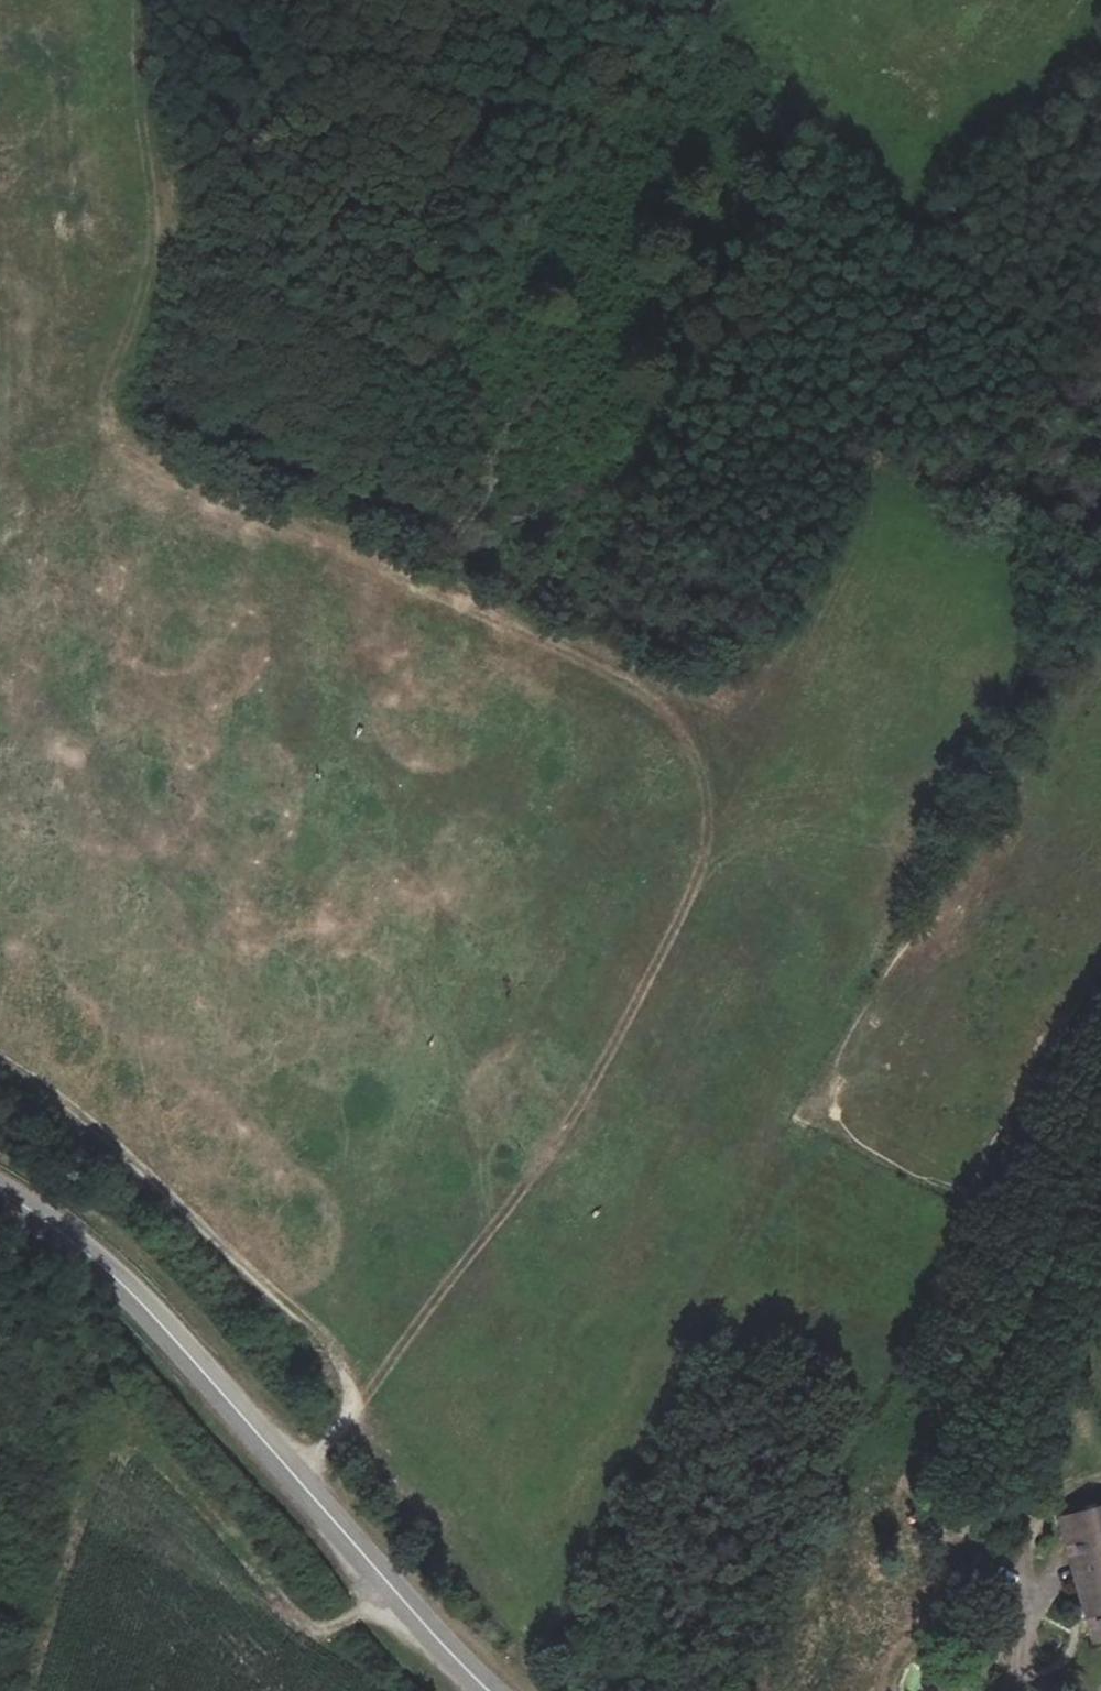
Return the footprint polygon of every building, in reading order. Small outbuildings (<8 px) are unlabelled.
[(1100,1635),(1100,1505),(1064,1516),(1077,1559),(1083,1557),(1098,1607),(1092,1609),(1100,1636),(1100,1635)]
